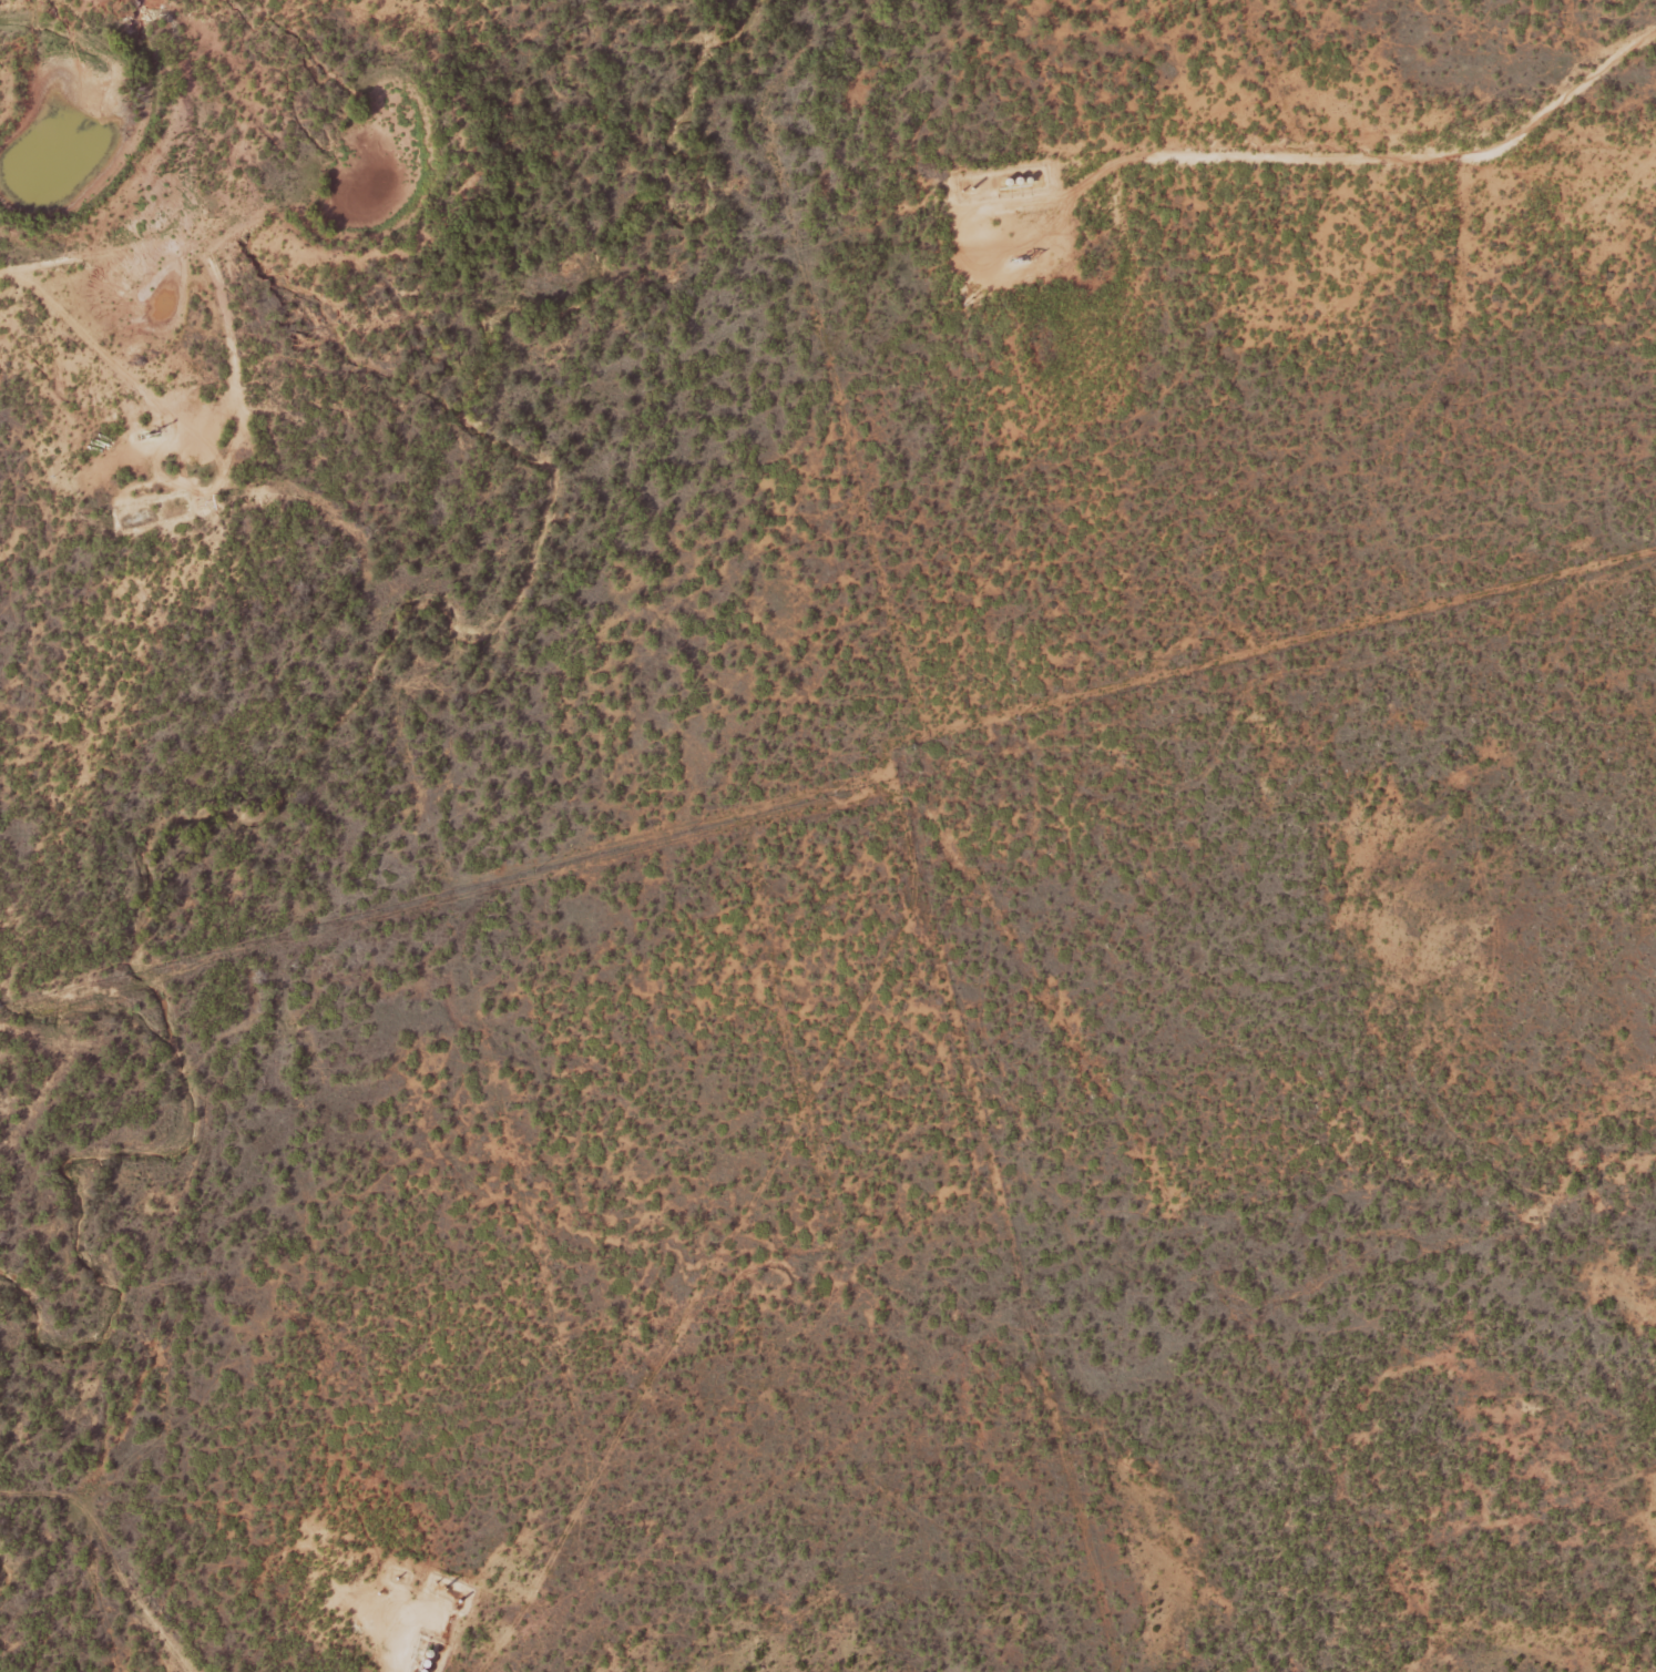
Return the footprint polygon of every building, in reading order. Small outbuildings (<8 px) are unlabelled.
[(149,520),(147,511),(128,516),(130,524),(149,520)]
